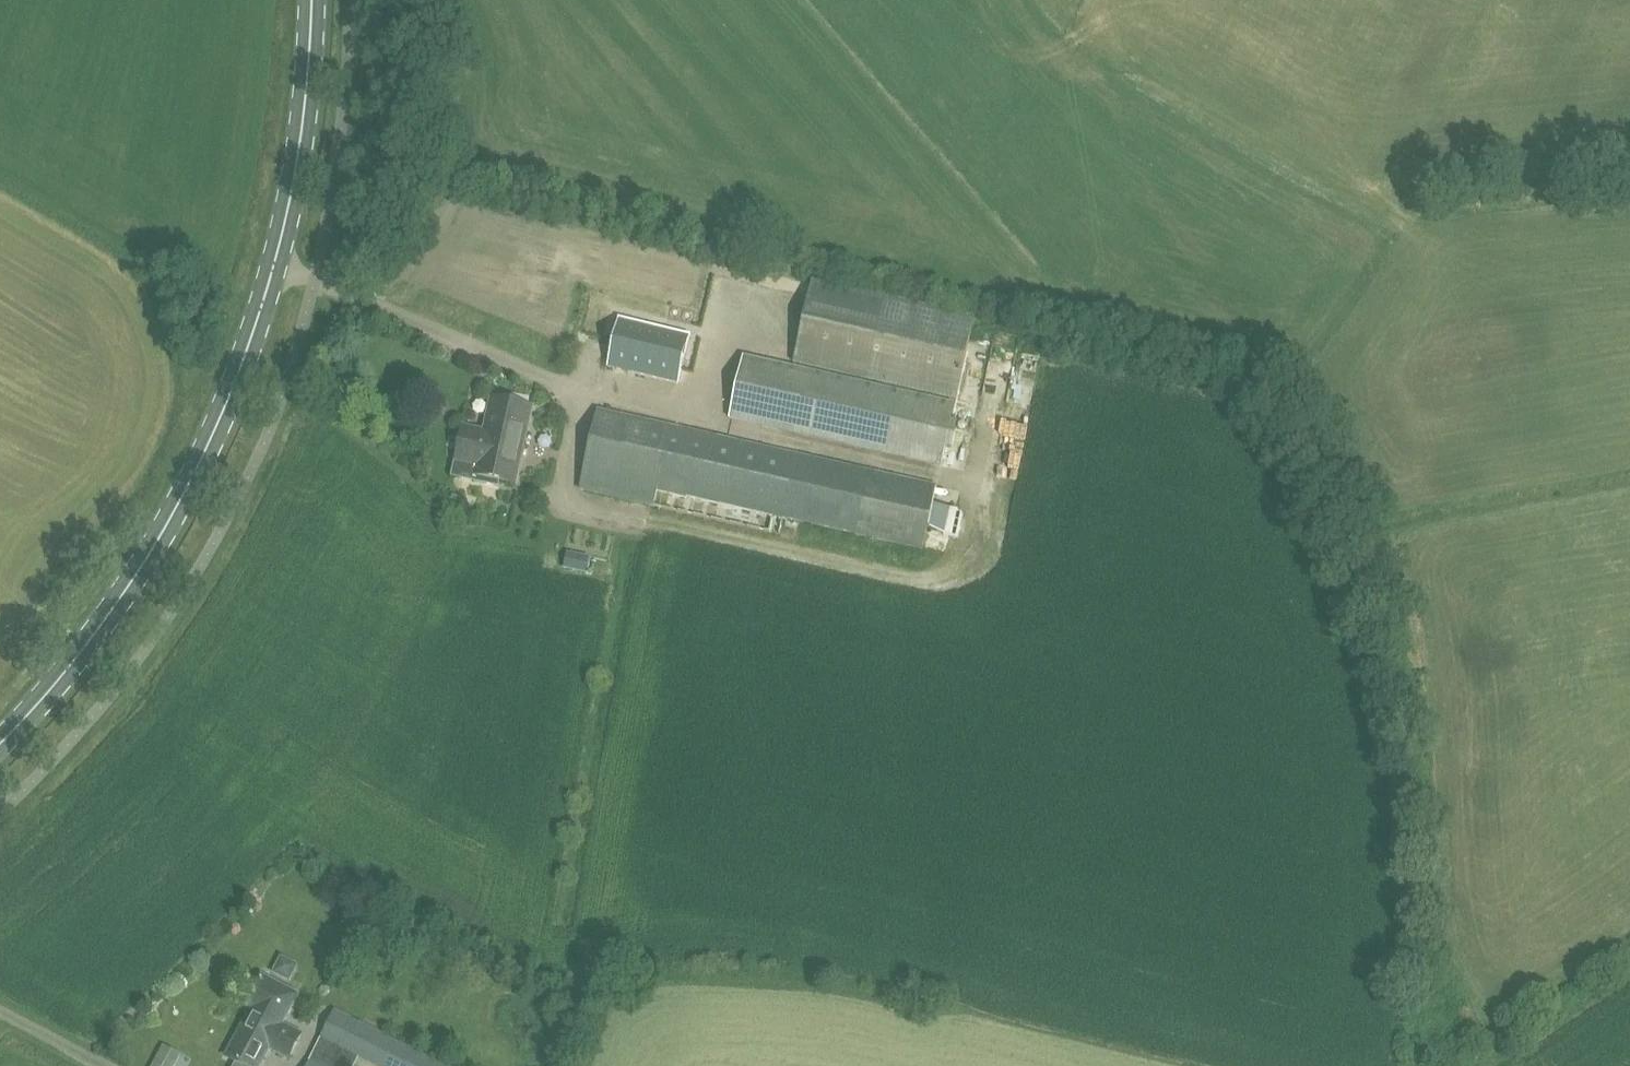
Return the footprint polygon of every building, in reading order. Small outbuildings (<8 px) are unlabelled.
[(974,316),(812,281),(794,362),(956,398),(974,316)] [(690,337),(620,320),(610,367),(678,384),(690,337)] [(730,419),(942,466),(956,404),(744,357),(730,419)] [(533,406),(492,397),(483,436),(524,445),(533,406)] [(783,518),(923,549),(937,486),(600,411),(582,491),(780,535),(783,518)] [(524,445),(483,436),(483,438),(461,433),(455,461),(477,466),(475,475),(516,484),(524,445)] [(589,557),(568,553),(564,568),(585,573),(589,557)] [(297,994),(261,975),(245,1004),(252,1008),(246,1019),(275,1035),(282,1021),(297,994)] [(308,1065),(355,1065),(359,1058),(374,1065),(449,1065),(337,1010),(308,1065)] [(246,1019),(226,1056),(236,1061),(233,1065),(258,1065),(269,1047),(288,1057),(302,1032),(282,1021),(275,1035),(246,1019)]
